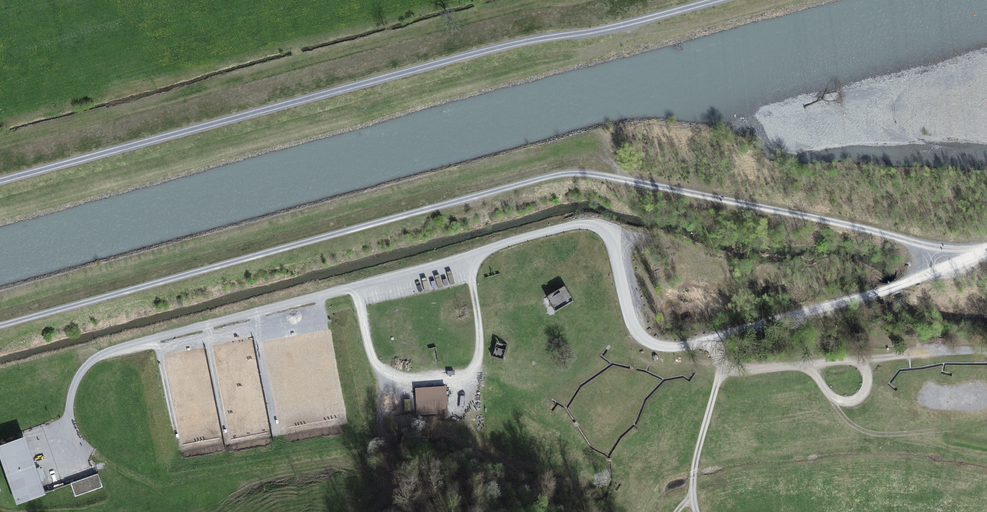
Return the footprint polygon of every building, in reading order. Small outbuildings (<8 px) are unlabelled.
[(546,297),(555,312),(574,301),(565,286),(546,297)] [(496,342),(492,357),(503,360),(507,345),(496,342)] [(440,412),(440,417),(448,417),(446,388),(416,390),(417,413),(440,412)] [(24,440),(0,449),(0,451),(18,503),(43,494),(39,483),(34,470),(24,440)] [(39,483),(44,481),(40,468),(34,470),(39,483)] [(75,497),(103,487),(98,474),(71,483),(75,497)]
